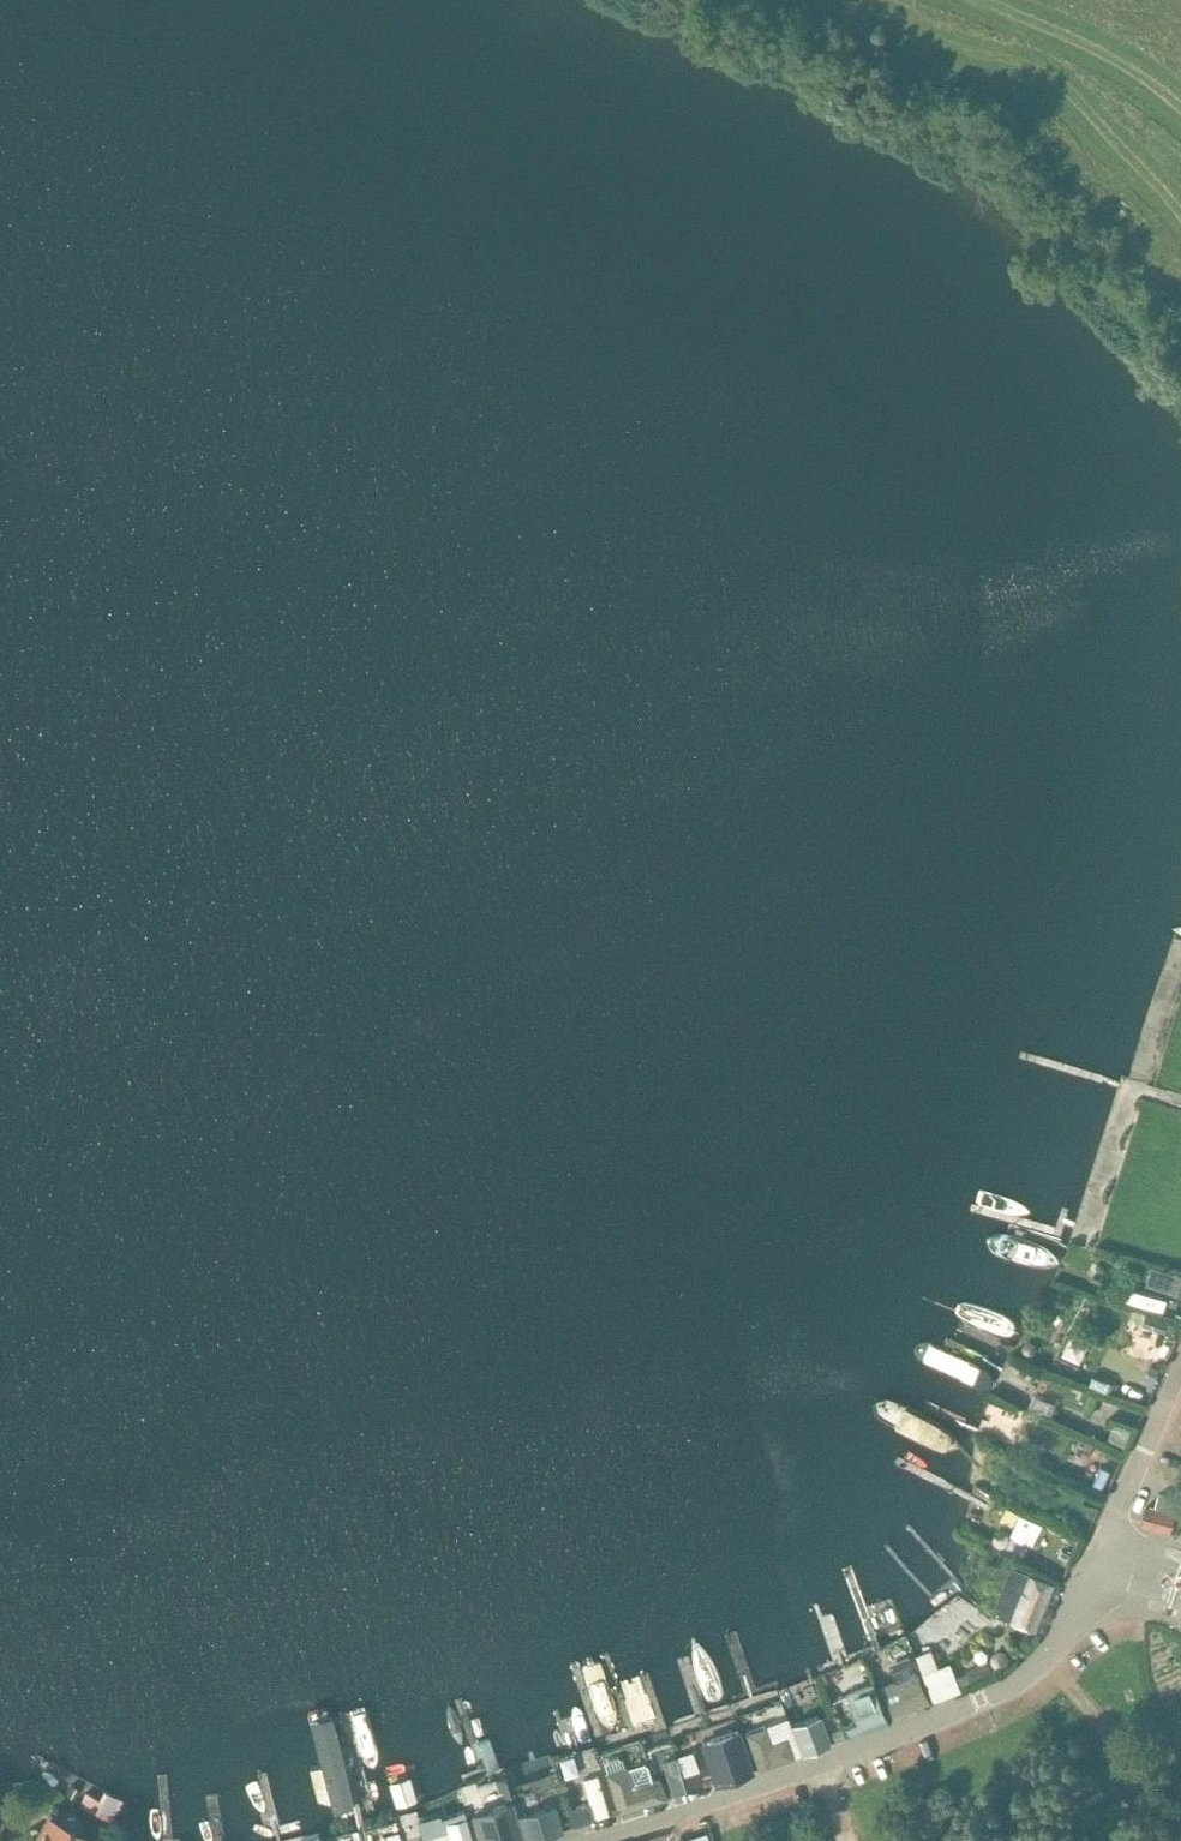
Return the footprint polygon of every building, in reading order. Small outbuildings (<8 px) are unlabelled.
[(1164,1288),(1180,1293),(1180,1275),(1169,1272),(1164,1288)] [(1146,1312),(1142,1324),(1164,1331),(1168,1320),(1146,1312)] [(1151,1364),(1144,1381),(1154,1385),(1161,1368),(1151,1364)] [(1135,1424),(1136,1424),(1117,1418),(1109,1441),(1125,1446),(1135,1424)] [(1146,1505),(1141,1524),(1151,1526),(1170,1531),(1174,1532),(1179,1513),(1175,1512),(1169,1511),(1146,1505)] [(1038,1632),(1057,1584),(1011,1566),(991,1614),(1038,1632)] [(936,1701),(963,1690),(962,1687),(973,1683),(969,1672),(957,1676),(952,1661),(939,1666),(933,1649),(918,1654),(936,1701)] [(998,1668),(1002,1669),(1005,1667),(1007,1664),(1008,1660),(1007,1656),(1006,1654),(1003,1652),(1000,1652),(997,1652),(994,1654),(992,1658),(992,1662),(994,1666),(998,1668)] [(878,1686),(891,1717),(930,1701),(918,1670),(878,1686)] [(846,1723),(851,1738),(892,1722),(891,1717),(878,1686),(876,1680),(848,1691),(858,1718),(846,1723)] [(817,1716),(795,1725),(806,1752),(828,1744),(817,1716)] [(759,1768),(793,1756),(786,1737),(771,1742),(765,1725),(746,1732),(759,1768)] [(843,1728),(832,1732),(835,1741),(846,1737),(843,1728)] [(754,1769),(739,1729),(702,1742),(715,1782),(754,1769)] [(605,1765),(609,1778),(619,1812),(656,1801),(665,1799),(659,1779),(651,1782),(646,1765),(645,1766),(644,1764),(626,1769),(625,1766),(623,1767),(621,1761),(616,1758),(607,1761),(605,1765)] [(676,1759),(664,1762),(669,1777),(680,1774),(676,1759)] [(699,1770),(683,1775),(688,1787),(703,1782),(699,1770)] [(589,1804),(581,1806),(586,1821),(610,1814),(597,1775),(581,1780),(589,1804)] [(389,1784),(396,1807),(416,1801),(409,1778),(389,1784)] [(0,1807),(0,1817),(5,1821),(13,1820),(17,1814),(17,1807),(11,1802),(3,1803),(0,1807)] [(483,1840),(521,1840),(523,1840),(512,1803),(475,1814),(483,1840)] [(529,1839),(561,1830),(555,1806),(522,1816),(529,1839)] [(466,1817),(463,1810),(427,1823),(430,1835),(432,1840),(472,1840),(466,1817)] [(94,1837),(81,1830),(84,1823),(80,1816),(70,1812),(63,1814),(60,1820),(46,1813),(32,1840),(92,1840),(94,1837)] [(687,1837),(689,1840),(709,1840),(706,1832),(687,1837)]
